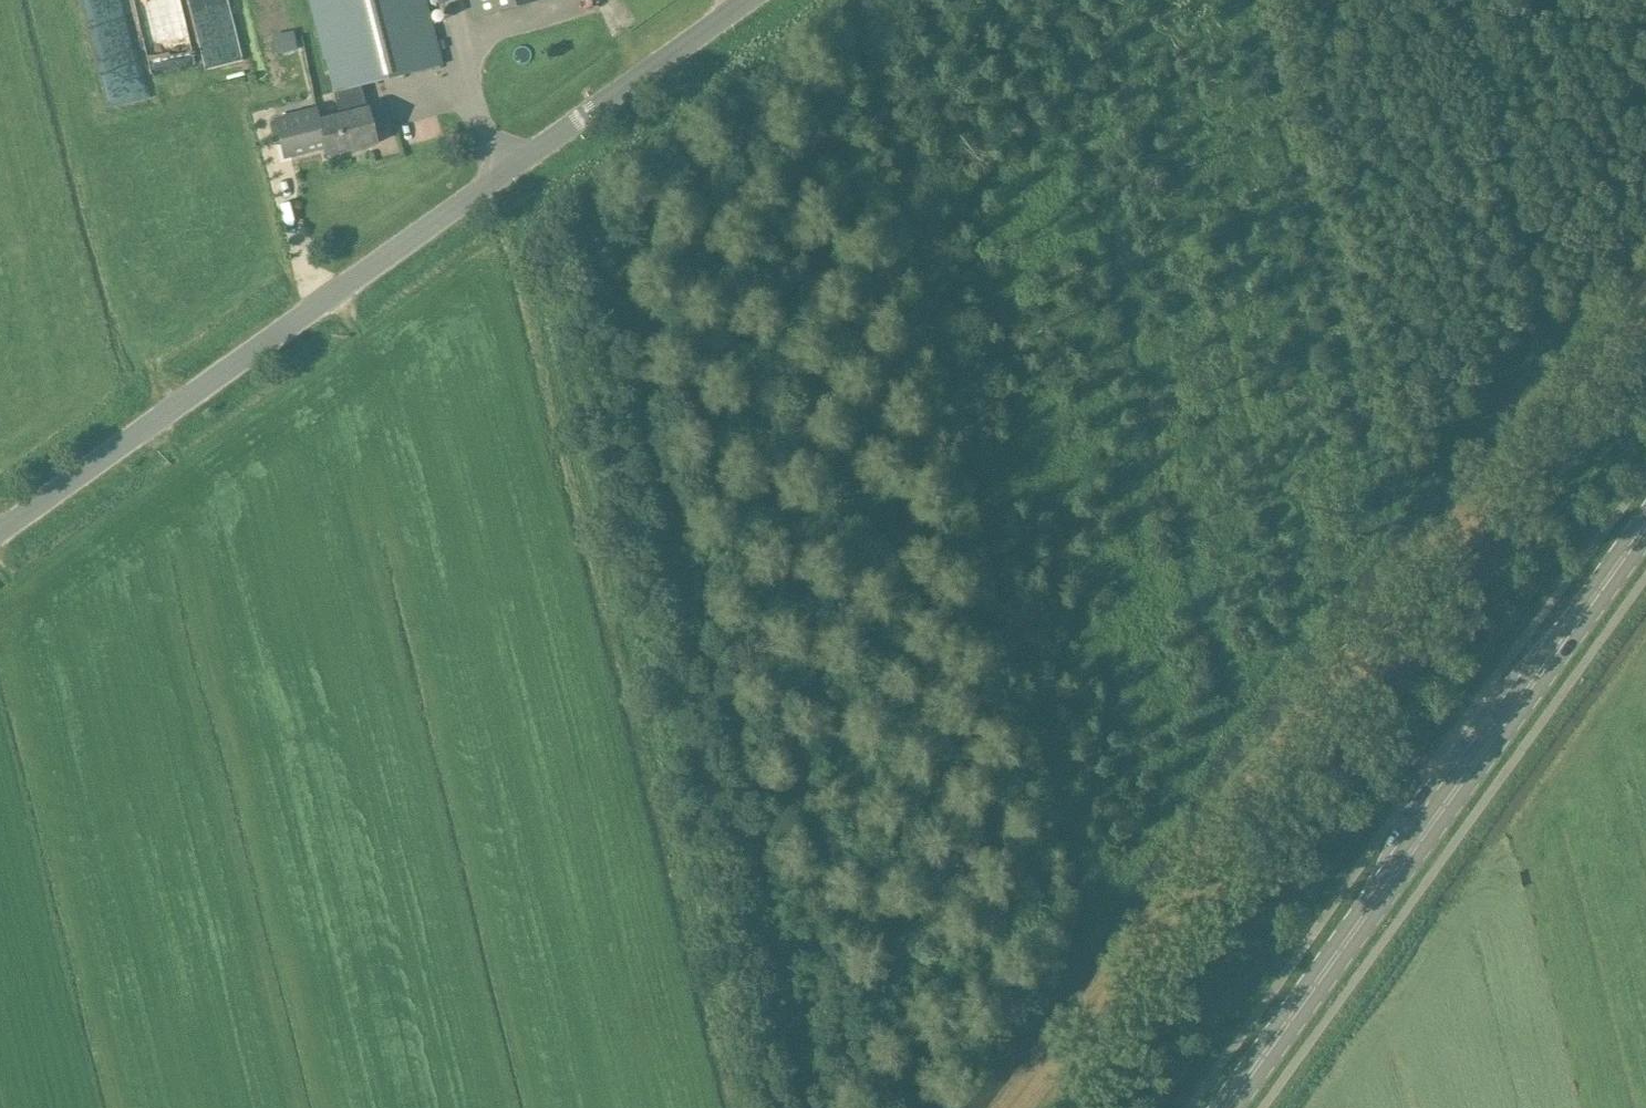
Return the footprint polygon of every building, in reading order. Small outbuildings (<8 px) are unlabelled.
[(359,85),(442,65),(425,0),(310,0),(334,92),(359,85)] [(530,3),(529,0),(471,0),(475,17),(530,3)] [(276,36),(272,37),(273,37),(274,45),(276,54),(298,49),(294,32),(292,33),(276,36)] [(359,85),(334,92),(339,114),(318,119),(316,109),(274,119),(284,158),(325,147),(327,156),(376,143),(359,85)]
